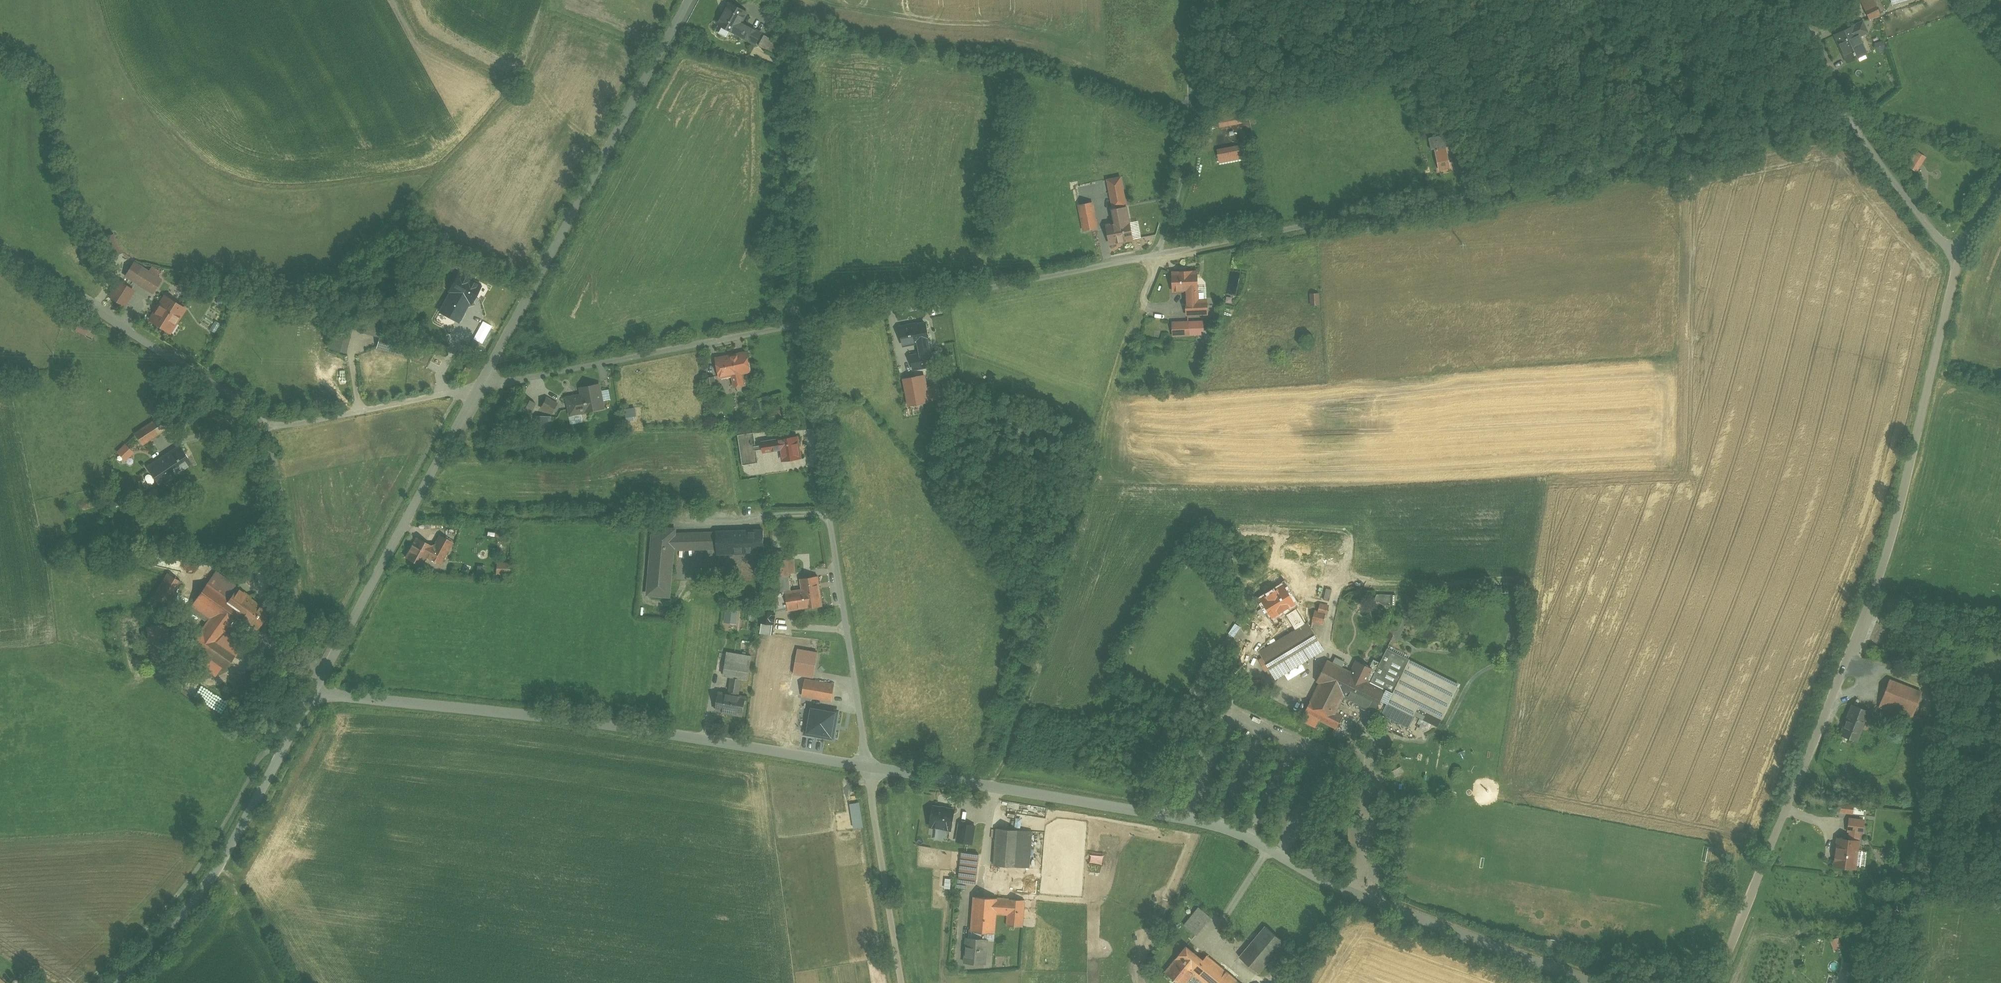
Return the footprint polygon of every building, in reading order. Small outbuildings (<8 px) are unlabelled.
[(1869,19),(1880,14),(1873,0),(1860,0),(1869,19)] [(762,33),(741,22),(747,12),(730,3),(718,24),(735,33),(756,44),(762,33)] [(1856,8),(1844,14),(1847,21),(1859,15),(1856,8)] [(1842,19),(1833,23),(1835,28),(1844,24),(1842,19)] [(1862,22),(1853,26),(1835,34),(1848,62),(1866,54),(1858,36),(1867,32),(1862,22)] [(773,39),(764,35),(759,45),(767,50),(773,39)] [(1442,117),(1438,108),(1432,111),(1436,119),(1442,117)] [(1444,135),(1429,138),(1432,149),(1435,148),(1439,166),(1449,164),(1446,146),(1444,135)] [(1222,162),(1253,159),(1252,144),(1221,146),(1222,162)] [(1926,156),(1916,150),(1907,165),(1917,171),(1926,156)] [(1123,194),(1112,196),(1114,208),(1125,206),(1123,194)] [(1092,202),(1079,205),(1084,230),(1097,228),(1092,202)] [(1128,221),(1126,208),(1117,209),(1119,223),(1107,225),(1111,243),(1132,239),(1129,221),(1128,221)] [(162,280),(134,262),(125,275),(153,293),(162,280)] [(1196,271),(1173,272),(1174,291),(1186,290),(1187,301),(1198,300),(1197,290),(1196,271)] [(449,291),(451,292),(469,302),(471,303),(482,285),(473,280),(472,282),(458,274),(449,291)] [(191,279),(185,276),(180,283),(186,287),(191,279)] [(133,290),(119,281),(110,296),(124,306),(133,290)] [(451,292),(441,312),(458,321),(469,302),(451,292)] [(1319,293),(1310,293),(1311,305),(1319,305),(1319,293)] [(185,309),(165,296),(150,320),(167,331),(171,324),(176,323),(185,309)] [(1198,300),(1187,301),(1187,314),(1207,314),(1206,300),(1198,300)] [(82,319),(76,330),(87,336),(93,325),(82,319)] [(382,324),(367,320),(365,329),(380,333),(382,324)] [(1189,335),(1189,321),(1173,322),(1173,335),(1189,335)] [(925,323),(911,326),(911,325),(900,327),(904,345),(920,342),(928,340),(929,340),(925,323)] [(350,352),(354,329),(337,326),(333,349),(350,352)] [(409,344),(380,336),(378,346),(406,354),(409,344)] [(928,340),(920,342),(921,354),(922,354),(925,367),(933,365),(931,352),(928,340)] [(746,353),(717,359),(720,377),(732,374),(735,386),(744,384),(741,372),(750,371),(746,353)] [(921,354),(912,356),(914,369),(925,367),(922,354),(921,354)] [(924,375),(904,379),(909,406),(930,402),(927,387),(924,375)] [(714,376),(706,377),(707,390),(716,389),(714,376)] [(572,413),(604,407),(600,384),(582,388),(583,395),(569,398),(572,413)] [(933,385),(927,387),(930,402),(936,401),(933,385)] [(543,406),(555,414),(562,404),(549,395),(543,406)] [(628,408),(629,420),(639,419),(638,407),(628,408)] [(784,420),(784,411),(770,412),(771,421),(784,420)] [(158,418),(135,433),(142,444),(165,429),(158,418)] [(757,433),(746,434),(748,446),(759,444),(757,433)] [(797,437),(780,439),(762,442),(763,452),(781,449),(783,460),(800,458),(797,437)] [(132,452),(125,445),(118,452),(125,459),(132,452)] [(179,446),(149,466),(161,485),(191,465),(179,446)] [(155,489),(142,497),(148,507),(160,499),(155,489)] [(675,529),(654,528),(648,594),(669,595),(673,549),(717,548),(717,554),(764,552),(764,530),(717,531),(717,532),(675,533),(675,529)] [(452,542),(440,535),(435,544),(436,544),(437,549),(445,554),(452,542)] [(431,545),(416,537),(412,544),(409,550),(405,557),(421,565),(426,556),(440,563),(445,554),(437,549),(436,544),(435,544),(431,545)] [(794,559),(774,560),(775,575),(775,576),(784,575),(789,575),(789,573),(795,573),(794,559)] [(514,574),(514,562),(499,562),(499,573),(514,574)] [(251,597),(215,571),(189,608),(207,621),(202,629),(218,640),(219,640),(236,615),(237,616),(250,598),(251,597)] [(168,573),(153,596),(166,605),(182,582),(168,573)] [(784,575),(775,576),(775,575),(773,575),(773,585),(778,584),(785,584),(784,575)] [(818,576),(800,578),(802,589),(786,591),(789,610),(805,608),(823,605),(818,576)] [(1384,594),(1377,594),(1375,599),(1383,605),(1384,594)] [(1396,594),(1384,594),(1383,605),(1395,605),(1396,594)] [(250,598),(237,616),(257,630),(270,611),(250,598)] [(1320,604),(1318,611),(1315,611),(1313,620),(1323,623),(1325,613),(1326,614),(1328,605),(1320,604)] [(727,623),(741,623),(741,609),(728,609),(727,623)] [(775,612),(763,610),(761,622),(773,624),(775,612)] [(1293,631),(1302,626),(1299,620),(1290,625),(1293,631)] [(1237,634),(1242,626),(1238,623),(1233,632),(1237,634)] [(1311,628),(1285,644),(1282,638),(1270,646),(1273,651),(1263,657),(1274,674),(1321,645),(1311,628)] [(218,640),(202,629),(190,645),(196,649),(218,665),(224,669),(236,653),(219,640),(218,640)] [(218,665),(196,649),(192,654),(214,670),(218,665)] [(752,656),(727,652),(723,675),(732,676),(741,678),(748,679),(752,656)] [(1351,672),(1342,667),(1344,661),(1336,657),(1333,663),(1327,660),(1322,671),(1324,672),(1326,669),(1347,680),(1351,672)] [(1347,680),(1326,669),(1324,672),(1322,671),(1316,681),(1319,683),(1330,688),(1335,690),(1332,696),(1342,701),(1344,695),(1375,711),(1376,710),(1408,726),(1414,714),(1438,726),(1459,684),(1409,659),(1405,670),(1382,658),(1380,662),(1373,659),(1369,667),(1357,661),(1351,672),(1347,680)] [(741,678),(732,676),(729,694),(738,696),(741,678)] [(821,682),(805,679),(802,695),(816,697),(818,698),(821,682)] [(1921,692),(1889,680),(1879,707),(1910,719),(1921,692)] [(835,684),(821,682),(818,698),(826,699),(832,700),(835,684)] [(1330,688),(1319,683),(1301,720),(1316,727),(1320,719),(1337,728),(1343,716),(1336,712),(1342,701),(1332,696),(1335,690),(1330,688)] [(729,694),(718,692),(716,709),(727,711),(728,711),(728,712),(728,713),(742,716),(746,697),(738,696),(729,694)] [(818,698),(816,697),(814,710),(813,710),(810,728),(832,731),(835,714),(824,712),(826,699),(818,698)] [(1304,699),(1298,710),(1304,712),(1309,702),(1304,699)] [(1869,711),(1852,704),(1840,735),(1857,741),(1869,711)] [(862,802),(853,803),(856,828),(865,827),(862,802)] [(1854,805),(1840,803),(1839,811),(1853,813),(1854,805)] [(951,829),(954,810),(934,806),(930,826),(936,827),(937,829),(943,830),(945,828),(951,829)] [(1858,871),(1862,835),(1865,836),(1867,821),(1849,819),(1847,833),(1850,833),(1849,839),(1838,838),(1834,868),(1858,871)] [(1020,830),(997,828),(994,865),(1017,867),(1020,830)] [(1033,831),(1020,830),(1017,867),(1030,868),(1033,831)] [(979,854),(963,852),(959,882),(967,883),(976,884),(979,854)] [(1911,866),(1904,865),(1904,862),(1900,862),(1900,865),(1899,865),(1898,873),(1910,874),(1911,866)] [(1025,900),(974,896),(973,913),(980,913),(980,914),(989,914),(990,912),(996,912),(996,914),(1008,915),(1007,925),(1023,927),(1025,900)] [(1211,917),(1199,907),(1185,925),(1196,935),(1211,917)] [(980,913),(973,913),(972,931),(988,933),(995,933),(996,914),(996,912),(990,912),(989,914),(980,914),(980,913)] [(1266,926),(1240,957),(1258,973),(1272,956),(1279,962),(1291,948),(1266,926)] [(988,933),(972,931),(971,938),(967,938),(965,963),(976,963),(977,961),(985,961),(988,933)] [(1186,946),(1165,972),(1179,982),(1185,982),(1193,973),(1204,960),(1203,960),(1186,946)] [(1207,955),(1203,960),(1204,960),(1193,973),(1205,982),(1234,982),(1237,980),(1207,955)]
